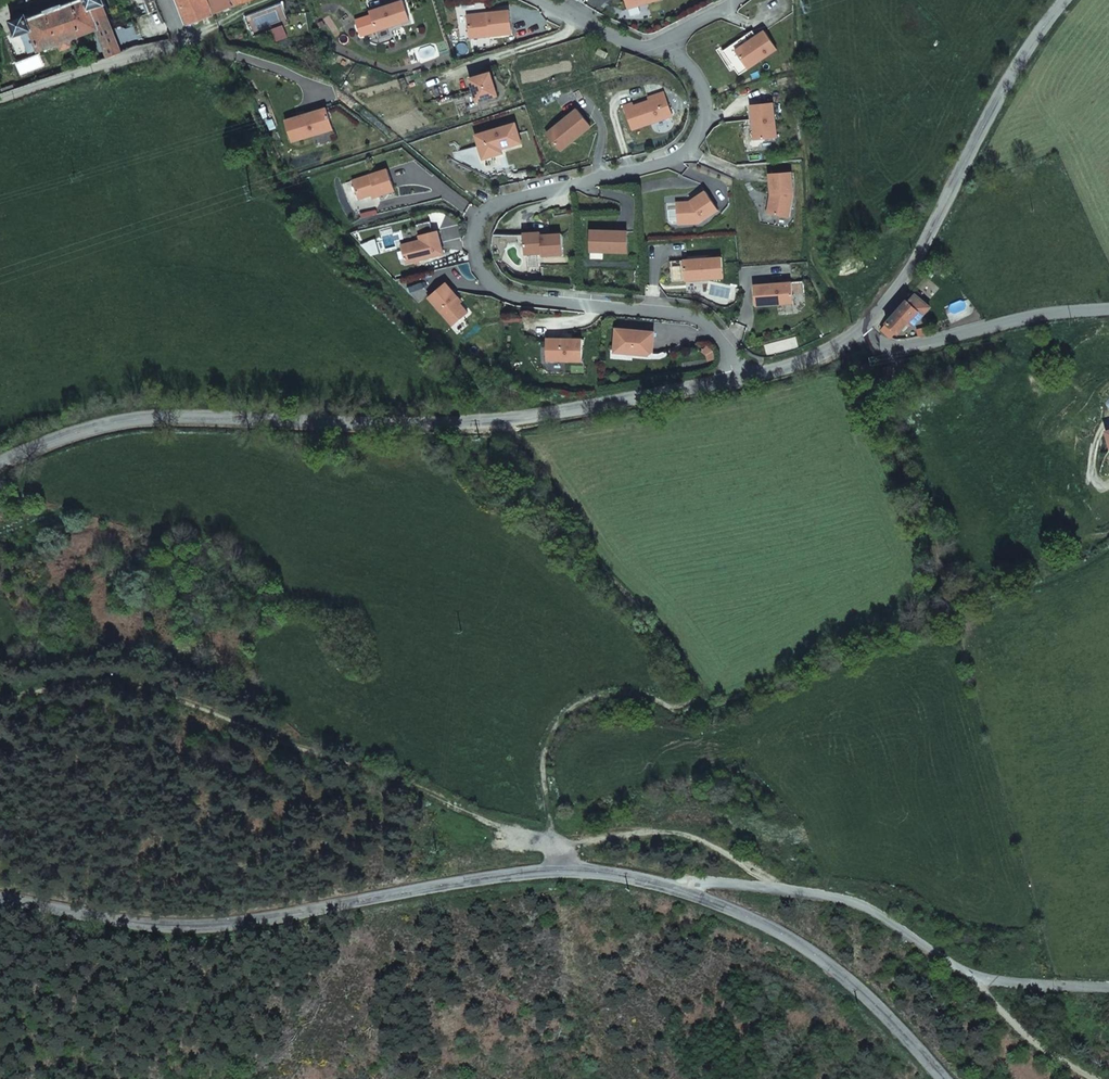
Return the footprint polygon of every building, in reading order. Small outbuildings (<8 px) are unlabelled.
[(11,19),(17,35),(31,31),(38,51),(58,44),(70,40),(97,30),(107,57),(122,52),(104,3),(106,3),(105,0),(76,0),(29,18),(27,13),(11,19)] [(185,20),(186,22),(210,14),(205,0),(177,0),(185,20)] [(210,14),(247,0),(205,0),(210,14)] [(626,9),(658,0),(624,0),(626,9)] [(407,21),(401,1),(367,12),(373,32),(407,21)] [(508,11),(486,13),(486,16),(466,18),(468,38),(510,34),(508,11)] [(38,51),(31,31),(17,35),(24,56),(38,51)] [(776,50),(763,31),(734,51),(746,69),(776,50)] [(61,50),(72,46),(70,40),(58,44),(61,50)] [(606,53),(597,49),(594,54),(603,59),(606,53)] [(489,73),(468,79),(475,103),(496,96),(489,73)] [(662,93),(631,104),(632,107),(663,96),(662,93)] [(631,104),(622,107),(630,131),(671,117),(663,96),(632,107),(631,104)] [(750,106),(754,141),(776,139),(772,103),(750,106)] [(324,109),(282,122),(289,144),(331,131),(324,109)] [(575,110),(545,134),(559,152),(589,127),(575,110)] [(513,124),(473,136),(480,160),(495,155),(494,151),(519,144),(513,124)] [(385,170),(350,181),(356,200),(368,196),(374,194),(375,197),(392,191),(385,170)] [(768,175),(770,195),(773,195),(772,200),(768,202),(766,214),(787,218),(792,196),(791,173),(768,175)] [(675,207),(676,225),(698,224),(717,211),(704,192),(689,203),(690,203),(685,206),(675,207)] [(415,226),(417,237),(431,233),(428,223),(415,226)] [(431,233),(417,237),(418,241),(399,246),(403,265),(441,255),(436,232),(431,233)] [(625,233),(589,232),(589,252),(625,253),(625,233)] [(539,233),(521,234),(522,255),(539,254),(539,257),(560,256),(559,235),(539,236),(539,233)] [(722,279),(720,258),(668,262),(670,283),(722,279)] [(752,286),(754,307),(792,304),(791,295),(803,294),(802,283),(752,286)] [(456,298),(444,284),(427,299),(450,327),(466,314),(454,299),(456,298)] [(930,309),(935,303),(916,285),(912,292),(930,309)] [(909,322),(913,326),(930,309),(912,292),(903,303),(881,328),(890,336),(893,336),(897,332),(898,334),(909,322)] [(652,334),(615,330),(613,351),(631,352),(631,355),(646,357),(650,354),(652,334)] [(580,340),(545,340),(544,362),(580,363),(580,340)] [(884,380),(894,378),(891,364),(881,365),(884,380)]
